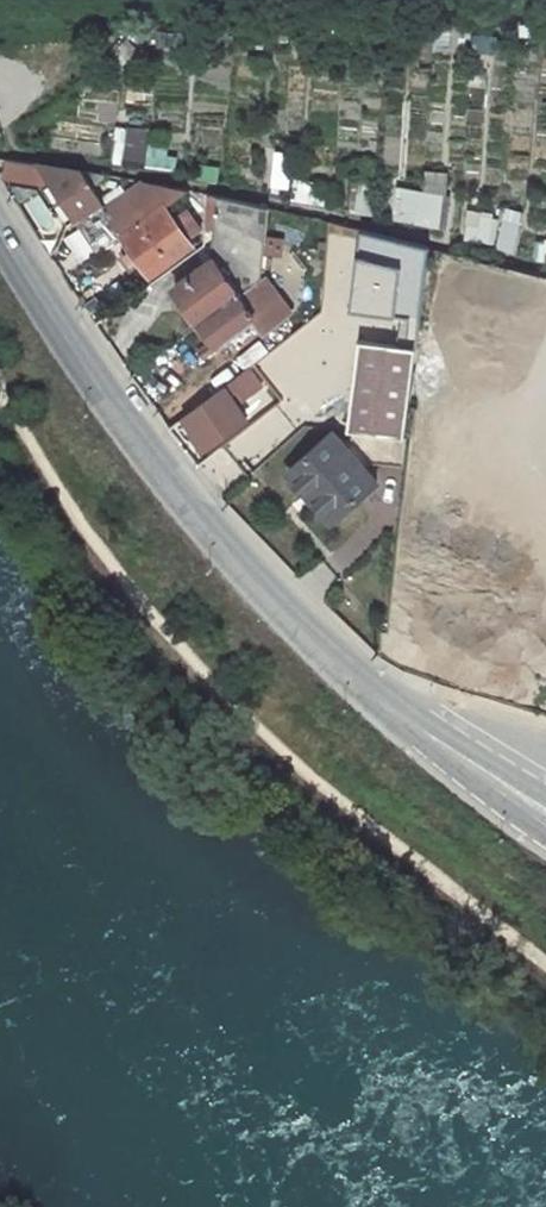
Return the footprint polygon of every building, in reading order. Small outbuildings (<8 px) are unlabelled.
[(436,34),(435,26),(419,26),(418,51),(436,50),(436,34)] [(451,35),(451,27),(435,26),(436,34),(451,35)] [(472,38),(471,28),(460,29),(461,38),(472,38)] [(122,163),(140,165),(143,145),(125,142),(122,163)] [(190,147),(150,143),(148,165),(189,171),(190,147)] [(291,153),(275,151),(272,187),(287,188),(291,153)] [(317,186),(318,176),(294,174),(291,198),(321,203),(323,186),(317,186)] [(373,208),(375,180),(355,178),(351,210),(370,213),(370,208),(373,208)] [(440,228),(444,193),(397,188),(394,220),(440,228)] [(222,197),(209,194),(207,225),(219,226),(222,197)] [(154,195),(139,206),(149,218),(163,207),(154,195)] [(175,288),(202,324),(262,279),(269,208),(222,197),(219,226),(216,258),(175,288)] [(139,206),(133,198),(108,217),(119,232),(121,231),(135,250),(124,258),(132,268),(143,260),(153,274),(195,244),(191,238),(202,230),(187,208),(175,216),(167,204),(163,207),(149,218),(139,206)] [(471,239),(495,243),(498,217),(469,212),(467,226),(473,227),(471,239)] [(513,250),(519,220),(504,217),(501,248),(513,250)] [(418,322),(436,245),(368,230),(350,307),(418,322)] [(253,317),(263,333),(291,311),(265,276),(262,279),(202,324),(217,343),(223,339),(242,325),(253,317)] [(296,332),(287,320),(266,336),(274,349),(296,332)] [(246,330),(242,325),(223,339),(227,344),(246,330)] [(362,341),(351,429),(354,429),(352,447),(348,449),(361,464),(363,463),(401,466),(416,348),(362,341)] [(247,386),(240,374),(224,386),(231,396),(244,388),(247,386)] [(244,388),(247,393),(252,389),(249,385),(247,386),(244,388)] [(231,396),(224,386),(171,426),(179,436),(192,427),(206,447),(245,417),(231,396)] [(333,433),(290,472),(308,493),(314,488),(339,516),(377,483),(361,464),(348,449),(333,433)] [(334,521),(339,516),(314,488),(308,493),(334,521)] [(507,684),(511,670),(495,666),(493,674),(497,675),(496,681),(507,684)]
